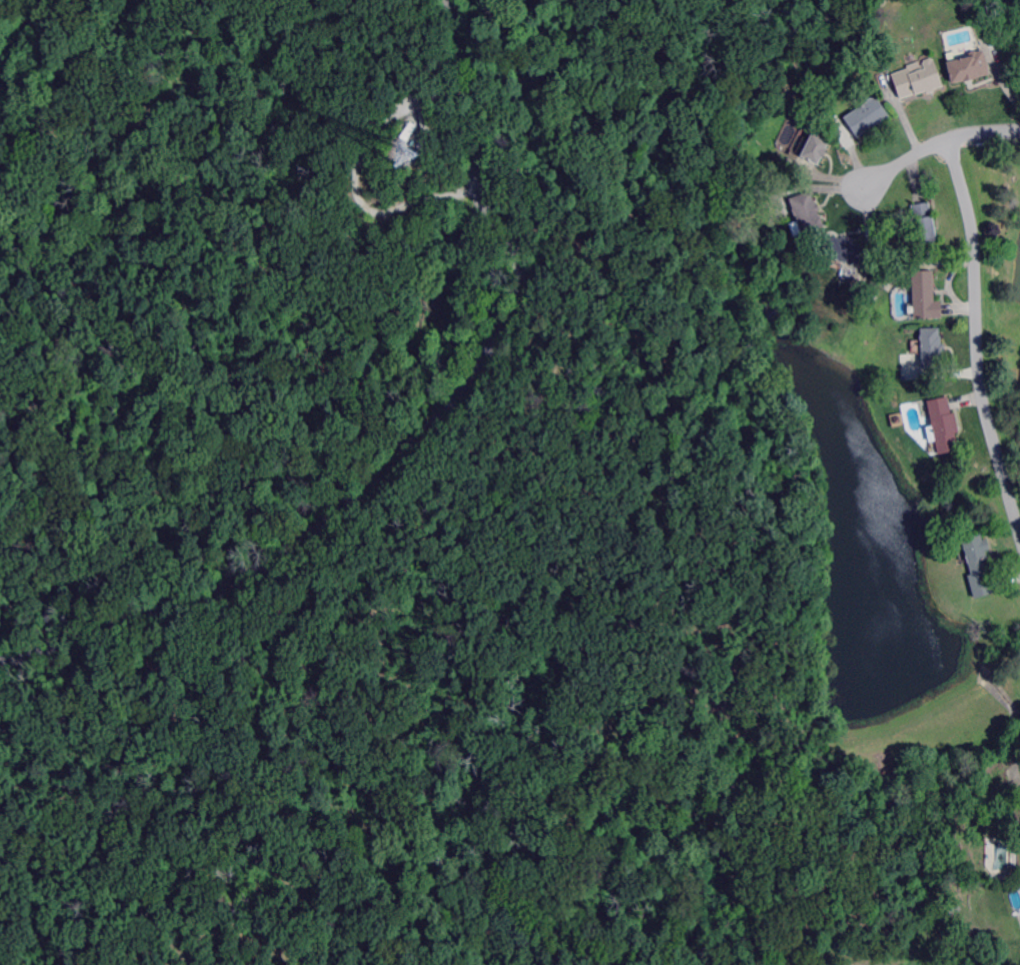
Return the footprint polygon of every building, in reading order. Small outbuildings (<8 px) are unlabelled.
[(990,73),(974,78),(964,80),(953,83),(947,62),(969,56),(969,54),(971,51),(976,50),(978,51),(984,49),(990,73)] [(943,85),(934,89),(934,91),(932,92),(930,92),(929,92),(928,93),(927,89),(902,98),(901,98),(893,76),(892,74),(909,68),(911,73),(918,70),(925,67),(923,63),(925,60),(931,58),(933,59),(934,59),(943,85)] [(784,99),(778,95),(783,87),(789,91),(784,99)] [(859,137),(858,135),(846,117),(847,116),(865,104),(871,100),(876,96),(877,96),(891,115),(873,127),(871,128),(859,137)] [(406,140),(399,136),(410,121),(416,125),(413,129),(410,133),(407,137),(406,140)] [(824,157),(822,157),(818,164),(816,163),(802,156),(801,155),(812,134),(813,131),(831,140),(827,148),(828,149),(826,153),(825,155),(824,157)] [(815,205),(817,204),(818,205),(818,206),(819,208),(819,209),(820,211),(818,212),(819,216),(820,216),(824,227),(795,236),(791,223),(796,221),(794,215),(792,209),(793,209),(789,199),(811,191),(812,193),(815,205)] [(933,216),(934,216),(936,227),(936,228),(937,229),(939,240),(920,244),(920,243),(917,227),(915,218),(913,205),(915,205),(920,204),(925,203),(930,202),(933,216)] [(843,238),(843,236),(844,236),(846,236),(850,237),(850,240),(865,244),(860,265),(842,261),(835,259),(827,257),(822,256),(827,234),(843,238)] [(935,301),(942,301),(942,304),(943,310),(943,316),(943,317),(915,318),(915,316),(915,304),(913,271),(934,270),(935,290),(935,293),(935,301)] [(888,282),(881,277),(884,273),(890,278),(888,282)] [(942,344),(946,344),(946,346),(946,349),(946,351),(943,351),(943,367),(923,368),(923,354),(923,352),(922,341),(922,328),(942,327),(942,344)] [(953,413),(955,413),(956,413),(960,430),(960,432),(957,433),(960,450),(939,454),(937,441),(931,442),(927,427),(933,425),(928,400),(949,396),(950,399),(952,409),(953,413)] [(979,533),(982,533),(984,540),(988,539),(991,550),(987,551),(989,558),(986,559),(992,580),(995,589),(996,593),(976,598),(969,575),(973,574),(969,561),(963,540),(958,522),(975,517),(978,530),(979,531),(979,532),(979,533)]
